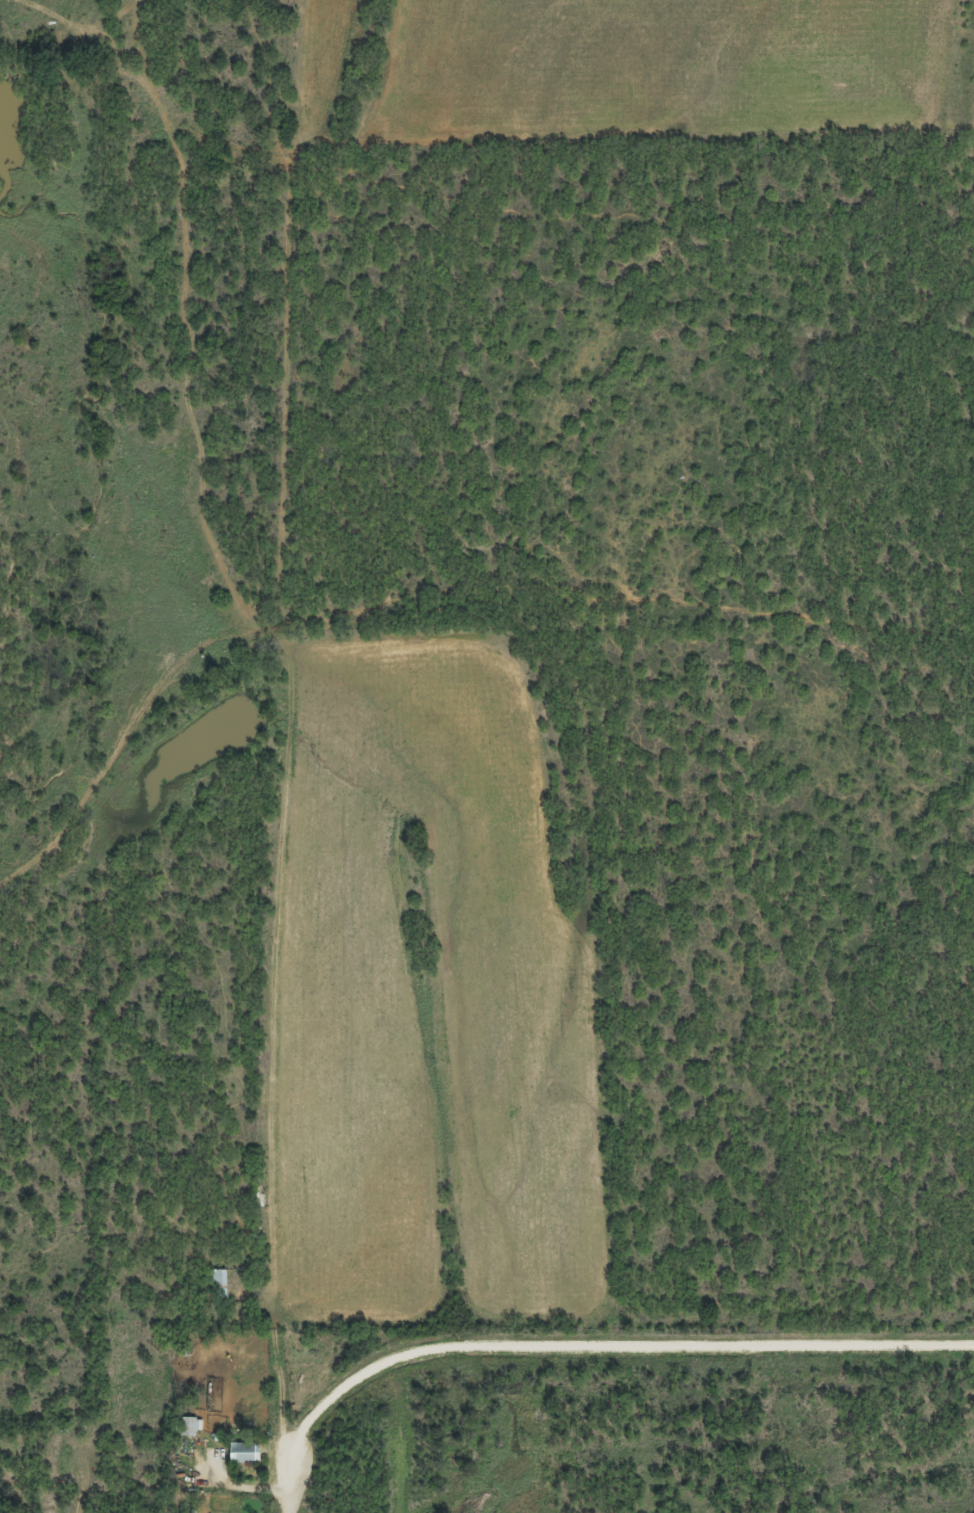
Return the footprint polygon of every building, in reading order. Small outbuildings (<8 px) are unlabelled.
[(224,1277),(211,1277),(212,1303),(225,1303),(224,1277)] [(200,1441),(200,1426),(182,1426),(182,1442),(200,1441)] [(258,1452),(229,1451),(229,1469),(257,1470),(258,1452)]
